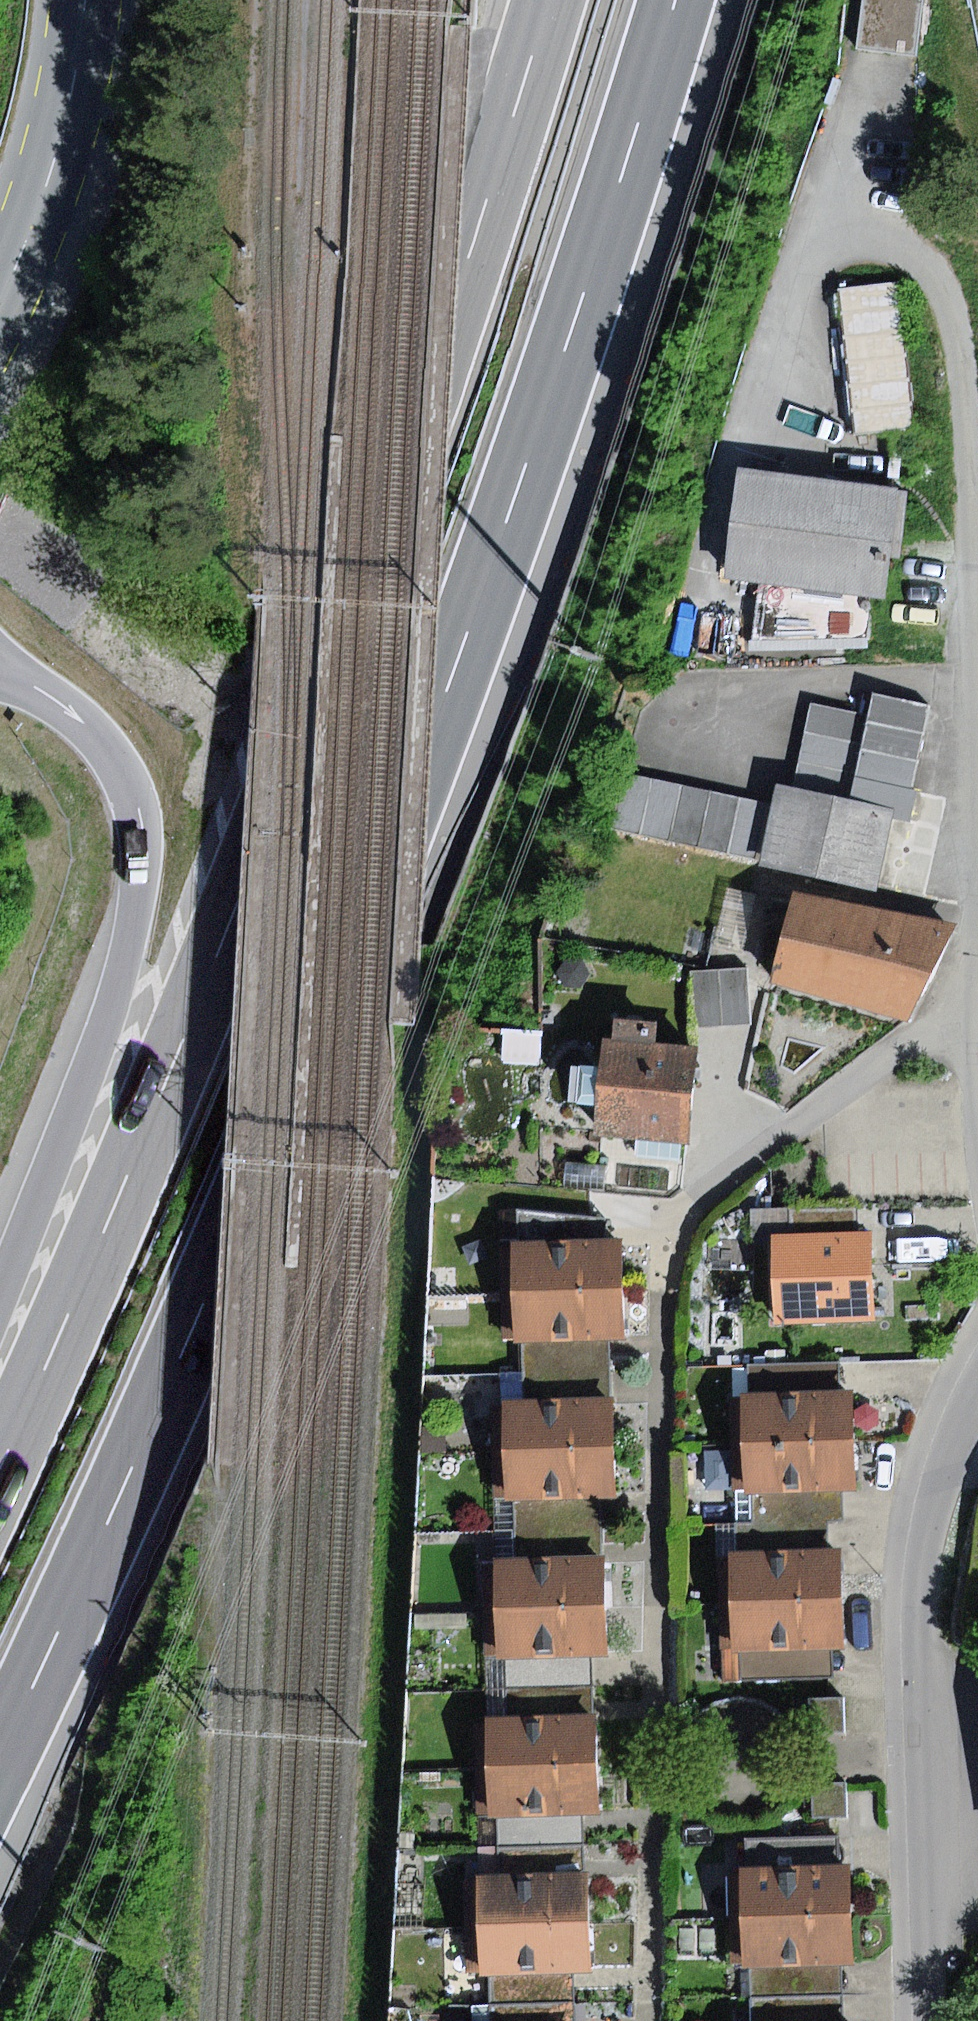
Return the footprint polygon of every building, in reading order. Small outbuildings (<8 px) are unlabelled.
[(856,47),(916,55),(923,0),(862,0),(856,47)] [(896,280),(839,287),(856,432),(913,425),(896,280)] [(911,487),(741,467),(728,575),(885,594),(890,556),(902,557),(911,487)] [(868,637),(749,642),(750,654),(869,649),(868,637)] [(813,703),(794,787),(893,809),(913,814),(918,790),(911,789),(930,706),(876,694),(871,716),(813,703)] [(768,805),(624,772),(611,829),(755,862),(768,805)] [(794,787),(780,784),(763,862),(876,887),(893,809),(794,787)] [(729,888),(713,949),(741,957),(758,896),(729,888)] [(957,924),(796,896),(772,980),(910,1021),(957,924)] [(562,959),(559,987),(585,989),(588,961),(562,959)] [(748,969),(691,973),(695,1028),(752,1024),(748,969)] [(612,1040),(605,1040),(594,1135),(687,1145),(697,1048),(655,1044),(658,1022),(615,1017),(612,1040)] [(857,1209),(790,1211),(791,1235),(858,1232),(857,1209)] [(518,1210),(518,1243),(604,1241),(604,1219),(518,1210)] [(791,1235),(773,1235),(777,1324),(873,1320),(870,1232),(858,1232),(791,1235)] [(502,1244),(503,1291),(623,1289),(622,1241),(604,1241),(518,1243),(502,1244)] [(623,1289),(503,1291),(504,1340),(525,1340),(611,1338),(624,1338),(623,1289)] [(525,1340),(526,1371),(611,1368),(611,1338),(525,1340)] [(735,1365),(736,1394),(837,1390),(836,1362),(735,1365)] [(526,1371),(527,1400),(612,1398),(611,1368),(526,1371)] [(731,1394),(732,1443),(854,1439),(852,1390),(837,1390),(736,1394),(731,1394)] [(493,1402),(494,1451),(614,1447),(612,1398),(527,1400),(493,1402)] [(854,1439),(732,1443),(734,1494),(753,1493),(842,1490),(856,1490),(854,1439)] [(614,1447),(494,1451),(494,1469),(495,1503),(516,1502),(603,1499),(616,1498),(614,1447)] [(842,1490),(753,1493),(754,1522),(825,1520),(843,1519),(842,1490)] [(516,1502),(517,1531),(604,1528),(603,1499),(516,1502)] [(754,1522),(737,1523),(737,1552),(826,1550),(825,1520),(754,1522)] [(517,1531),(518,1562),(605,1559),(604,1528),(517,1531)] [(737,1552),(718,1552),(719,1599),(843,1597),(842,1549),(826,1550),(737,1552)] [(483,1563),(485,1609),(607,1605),(605,1559),(518,1562),(483,1563)] [(843,1597),(719,1599),(720,1650),(739,1649),(832,1647),(844,1647),(843,1597)] [(607,1605),(485,1609),(486,1660),(504,1659),(593,1656),(608,1656),(607,1605)] [(832,1647),(739,1649),(739,1679),(833,1678),(832,1647)] [(504,1659),(505,1687),(594,1683),(593,1656),(504,1659)] [(505,1687),(506,1718),(595,1714),(594,1683),(505,1687)] [(843,1698),(809,1699),(810,1729),(810,1734),(845,1732),(843,1698)] [(473,1719),(475,1769),(597,1764),(595,1714),(506,1718),(473,1719)] [(597,1764),(475,1769),(478,1819),(497,1817),(583,1815),(599,1814),(597,1764)] [(843,1783),(814,1785),(814,1787),(816,1819),(845,1817),(843,1783)] [(583,1815),(497,1817),(498,1848),(555,1846),(584,1846),(583,1815)] [(736,1840),(737,1870),(837,1866),(835,1836),(736,1840)] [(478,1848),(479,1877),(556,1874),(555,1846),(498,1848),(478,1848)] [(737,1870),(727,1871),(729,1919),(852,1914),(850,1866),(837,1866),(737,1870)] [(462,1877),(464,1925),(588,1921),(586,1873),(556,1874),(479,1877),(462,1877)] [(852,1914),(729,1919),(731,1969),(748,1968),(842,1965),(854,1965),(852,1914)] [(588,1921),(464,1925),(466,1976),(496,1975),(574,1972),(590,1972),(588,1921)] [(842,1965),(748,1968),(749,1997),(842,1994),(842,1965)] [(574,1972),(496,1975),(497,2004),(575,2002),(574,1972)] [(749,1997),(750,2020),(843,2020),(842,1994),(749,1997)] [(575,2002),(497,2004),(491,2005),(492,2020),(576,2020),(575,2002)]
